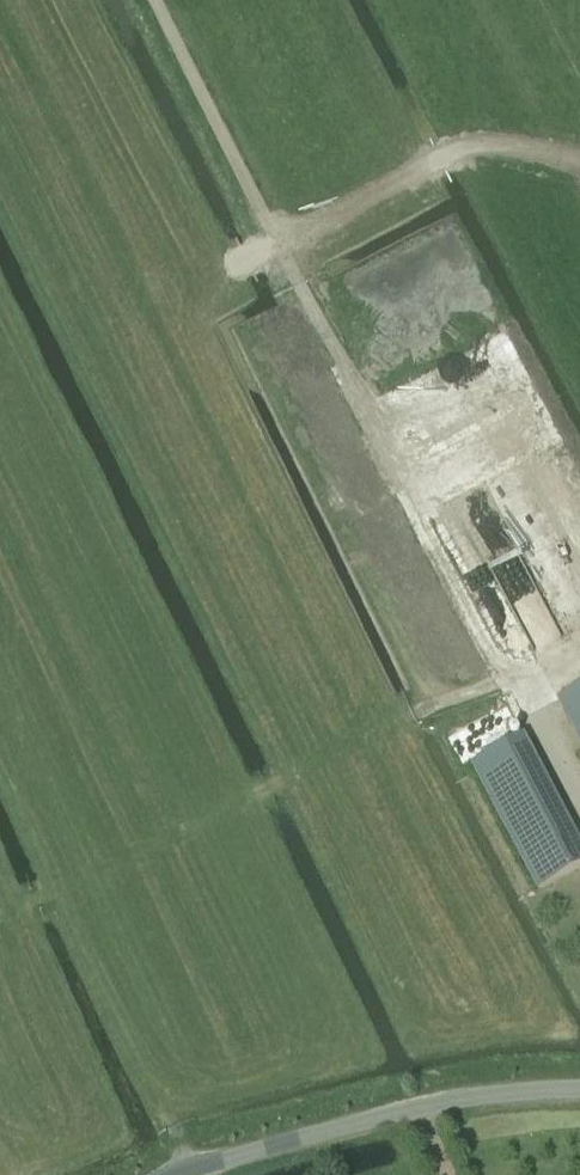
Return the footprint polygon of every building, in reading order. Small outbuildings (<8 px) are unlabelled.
[(542,611),(579,592),(579,478),(527,381),(443,423),(542,611)] [(557,700),(579,744),(579,688),(557,700)] [(522,738),(471,764),(481,783),(532,757),(522,738)] [(513,844),(537,889),(579,866),(579,847),(564,817),(513,844)]
